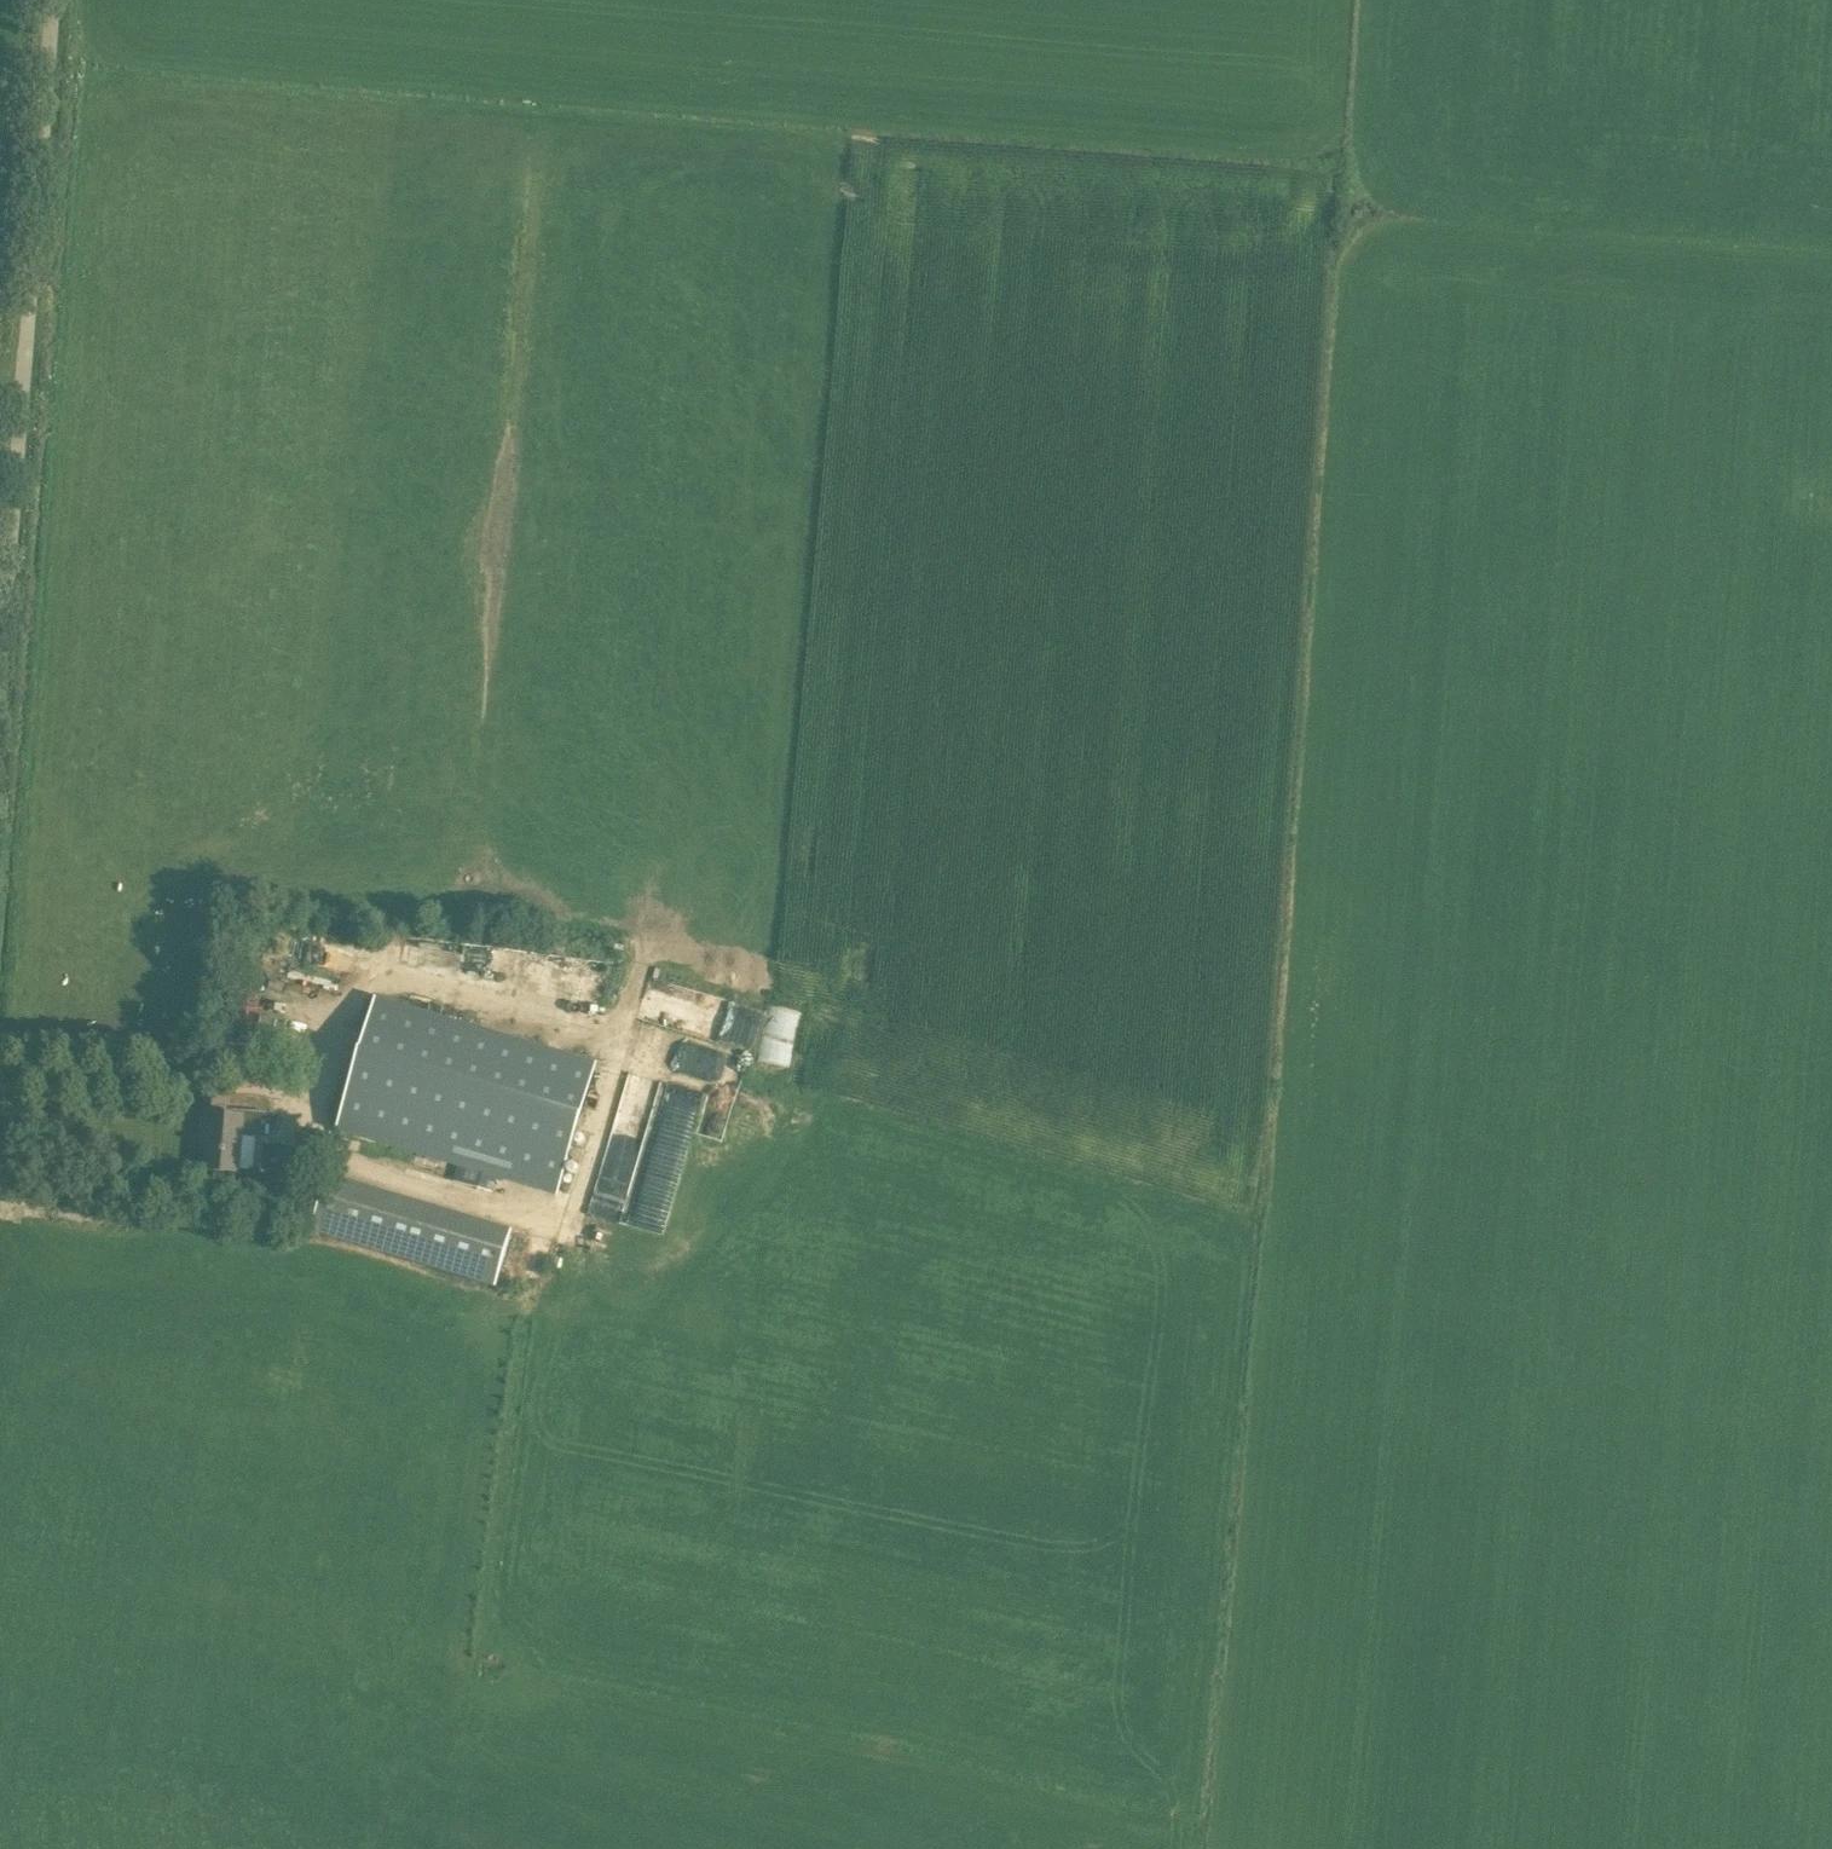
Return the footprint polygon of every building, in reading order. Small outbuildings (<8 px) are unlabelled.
[(667,1023),(754,1045),(764,1005),(677,984),(667,1023)] [(560,1190),(596,1065),(376,1000),(339,1126),(461,1161),(454,1182),(492,1193),(498,1172),(560,1190)] [(770,1002),(766,1029),(797,1034),(801,1006),(770,1002)] [(765,1030),(759,1057),(789,1064),(795,1037),(765,1030)] [(206,1170),(238,1173),(241,1134),(265,1136),(267,1114),(232,1111),(231,1115),(226,1115),(227,1099),(206,1097),(202,1139),(208,1140),(206,1170)] [(512,1229),(327,1173),(310,1230),(495,1286),(512,1229)]
